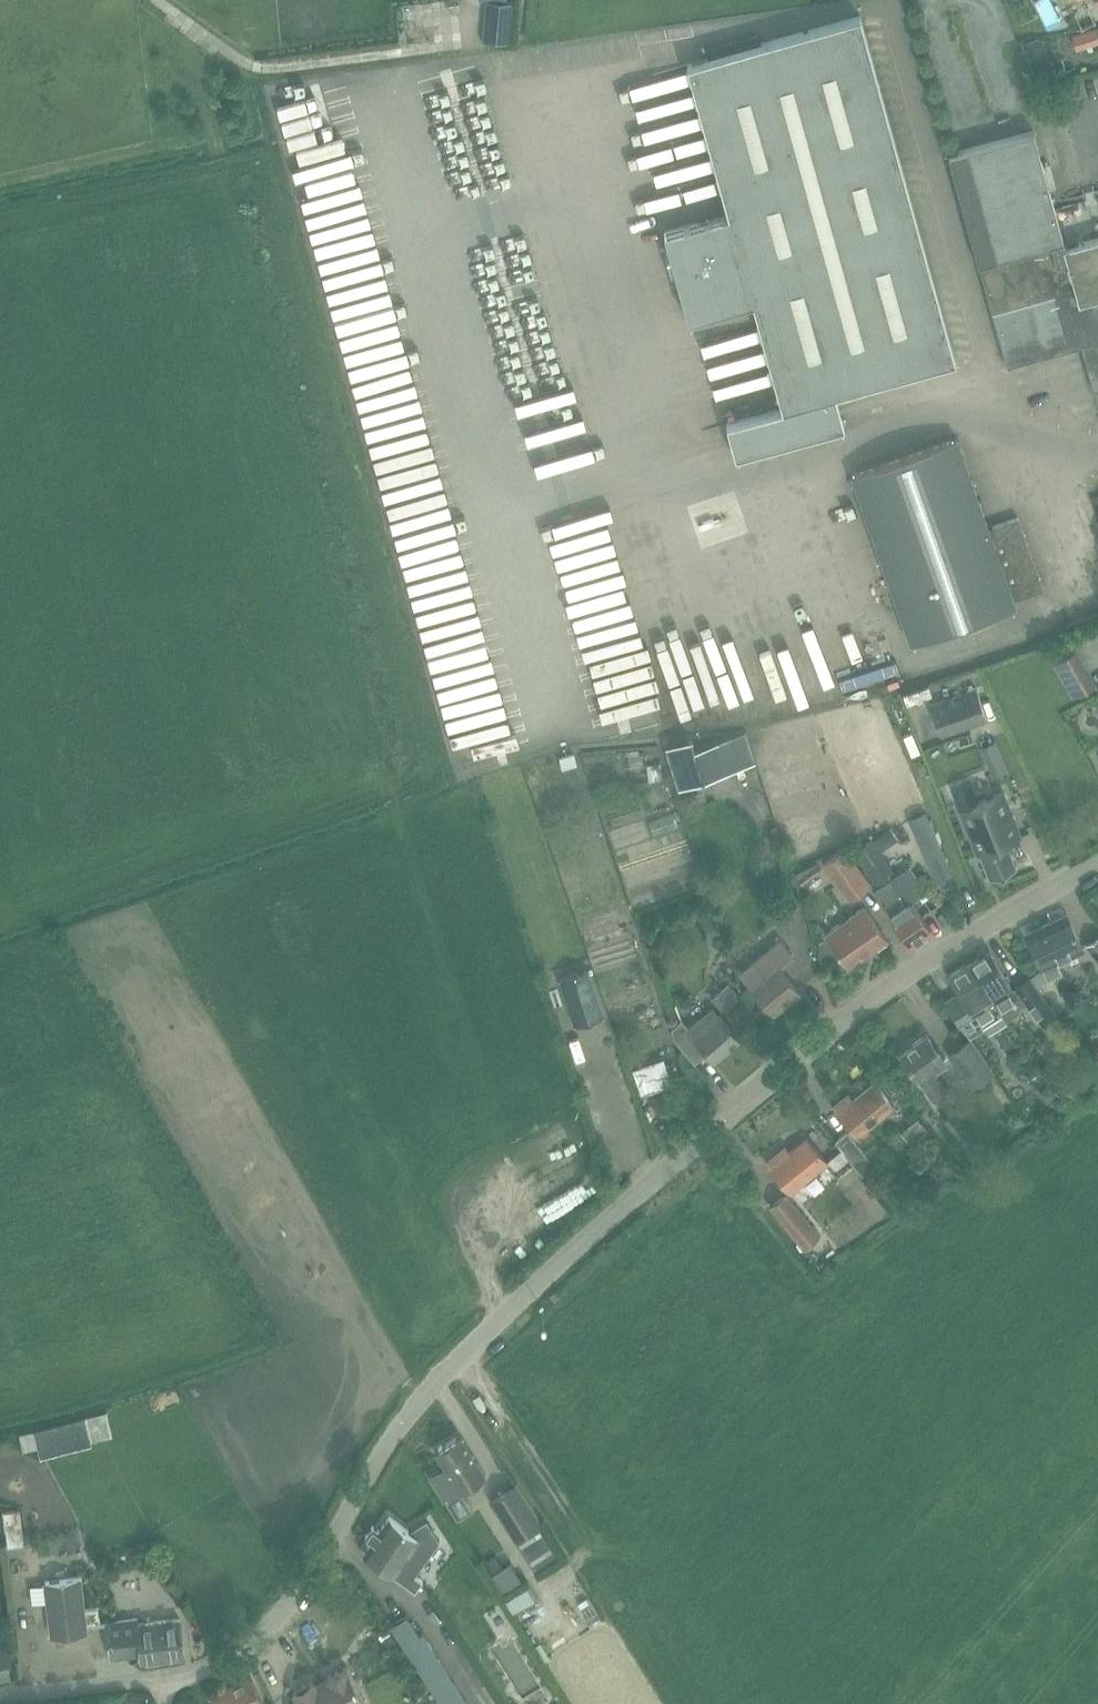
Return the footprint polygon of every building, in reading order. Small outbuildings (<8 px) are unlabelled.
[(727,424),(735,457),(844,427),(835,394),(955,361),(860,17),(687,64),(729,214),(664,232),(688,320),(753,302),(782,408),(727,424)] [(1076,49),(1097,42),(1097,30),(1097,28),(1072,36),(1076,49)] [(307,124),(309,135),(347,129),(345,118),(307,124)] [(949,155),(1003,352),(1087,329),(1094,356),(1097,355),(1097,256),(1090,227),(1062,235),(1033,131),(949,155)] [(326,152),(328,163),(357,159),(355,147),(326,152)] [(337,164),(340,179),(365,174),(363,160),(337,164)] [(851,475),(903,622),(910,643),(1016,606),(1013,600),(1043,590),(1018,518),(993,527),(994,530),(989,532),(957,438),(851,475)] [(848,674),(858,670),(847,640),(837,644),(848,674)] [(828,677),(839,673),(830,642),(819,646),(828,677)] [(816,647),(805,650),(813,681),(823,678),(816,647)] [(1054,663),(1061,675),(1082,663),(1075,651),(1054,663)] [(601,670),(575,678),(590,725),(628,713),(614,669),(602,673),(601,670)] [(930,704),(941,736),(942,736),(942,735),(986,720),(986,721),(987,720),(976,689),(975,689),(931,705),(931,704),(930,704)] [(666,746),(679,787),(755,761),(746,733),(696,748),(693,738),(666,746)] [(989,877),(990,878),(1016,868),(1016,867),(1015,867),(1006,844),(1021,838),(1021,837),(1020,837),(1003,793),(1004,793),(1003,792),(959,810),(959,811),(960,810),(977,854),(976,854),(977,855),(980,854),(990,877),(989,877)] [(823,863),(848,899),(870,885),(845,848),(823,863)] [(898,893),(890,880),(874,890),(910,946),(930,933),(910,903),(924,893),(916,881),(898,893)] [(826,934),(847,964),(861,955),(862,957),(887,940),(864,907),(826,934)] [(609,915),(612,930),(647,922),(644,908),(609,915)] [(1025,934),(1047,981),(1062,974),(1057,961),(1083,949),(1067,914),(1025,934)] [(1097,961),(1097,936),(1086,945),(1097,961)] [(745,978),(772,1011),(797,990),(778,966),(792,954),(780,940),(744,971),(745,978)] [(989,950),(970,962),(1002,1013),(1006,1020),(1021,1011),(1013,998),(1018,996),(989,950)] [(1002,1013),(970,962),(949,975),(961,994),(946,1004),(968,1038),(984,1028),(983,1026),(1002,1013)] [(588,969),(560,978),(576,1024),(604,1016),(588,969)] [(1031,978),(1015,988),(1044,1026),(1045,1025),(1050,1032),(1064,1023),(1056,1013),(1031,978)] [(675,1038),(681,1044),(695,1061),(707,1051),(714,1059),(739,1038),(719,1015),(716,1017),(711,1011),(714,1009),(713,1008),(689,1029),(682,1020),(672,1028),(675,1038)] [(901,1053),(900,1054),(933,1101),(948,1090),(940,1079),(939,1080),(931,1069),(944,1060),(926,1035),(910,1046),(911,1048),(902,1055),(901,1053)] [(949,1055),(971,1087),(993,1072),(971,1040),(949,1055)] [(845,1098),(834,1107),(852,1129),(858,1136),(894,1106),(874,1083),(850,1104),(845,1098)] [(852,1129),(841,1138),(868,1170),(879,1160),(858,1136),(852,1129)] [(777,1153),(766,1162),(790,1192),(826,1162),(807,1138),(782,1159),(777,1153)] [(770,1206),(803,1247),(819,1235),(785,1193),(770,1206)] [(39,1447),(41,1457),(92,1444),(91,1441),(113,1436),(107,1412),(85,1418),(35,1431),(26,1434),(26,1432),(19,1434),(22,1451),(39,1447)] [(444,1465),(428,1475),(444,1502),(460,1491),(485,1476),(460,1435),(435,1450),(444,1465)] [(515,1483),(489,1500),(514,1540),(516,1539),(536,1569),(557,1556),(538,1525),(540,1524),(515,1483)] [(372,1540),(363,1553),(415,1591),(423,1580),(415,1574),(417,1572),(404,1559),(415,1544),(429,1553),(428,1554),(429,1555),(440,1540),(427,1519),(409,1531),(389,1516),(379,1531),(373,1526),(367,1534),(366,1536),(372,1540)] [(45,1582),(52,1635),(86,1631),(80,1578),(45,1582)] [(333,1626),(358,1638),(377,1596),(352,1584),(333,1626)] [(441,1703),(467,1703),(422,1633),(418,1636),(406,1617),(391,1626),(441,1703)] [(106,1623),(111,1657),(140,1653),(141,1661),(185,1655),(180,1619),(138,1625),(137,1619),(106,1623)] [(10,1676),(6,1642),(0,1643),(0,1677),(10,1676)] [(293,1703),(352,1703),(364,1697),(347,1666),(328,1676),(330,1680),(317,1687),(313,1679),(294,1690),(300,1700),(293,1703)] [(215,1703),(264,1703),(250,1674),(210,1694),(215,1703)]
